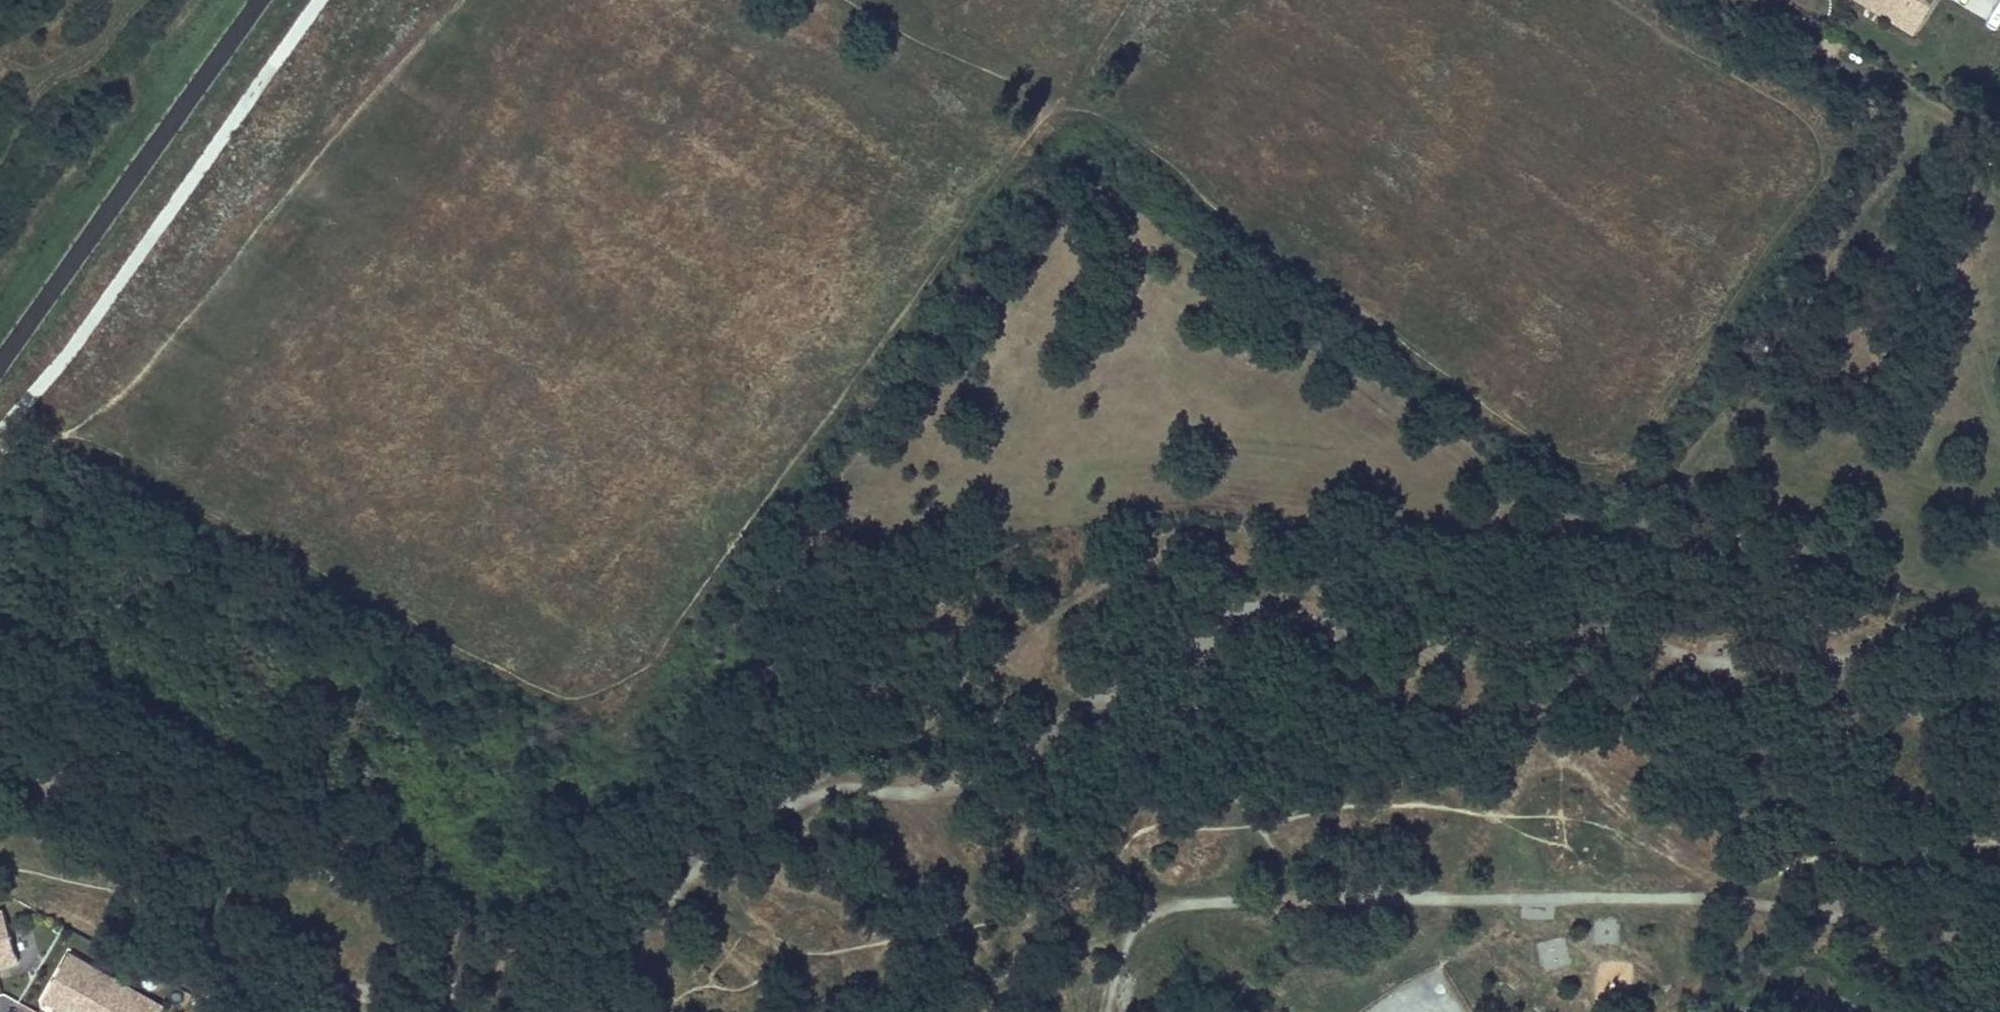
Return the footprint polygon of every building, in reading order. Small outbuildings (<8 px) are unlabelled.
[(1923,15),(1906,4),(1899,15),(1874,0),(1862,0),(1913,31),(1923,15)] [(1899,15),(1906,4),(1923,15),(1931,0),(1874,0),(1899,15)] [(12,958),(0,913),(0,961),(12,958)] [(1539,943),(1544,969),(1569,965),(1564,939),(1539,943)] [(74,1011),(92,1011),(111,979),(64,952),(39,997),(58,1008),(61,1004),(75,1011),(74,1011)] [(92,1011),(155,1011),(158,1006),(111,979),(92,1011)] [(58,1008),(65,1011),(74,1011),(75,1011),(61,1004),(58,1008)]
